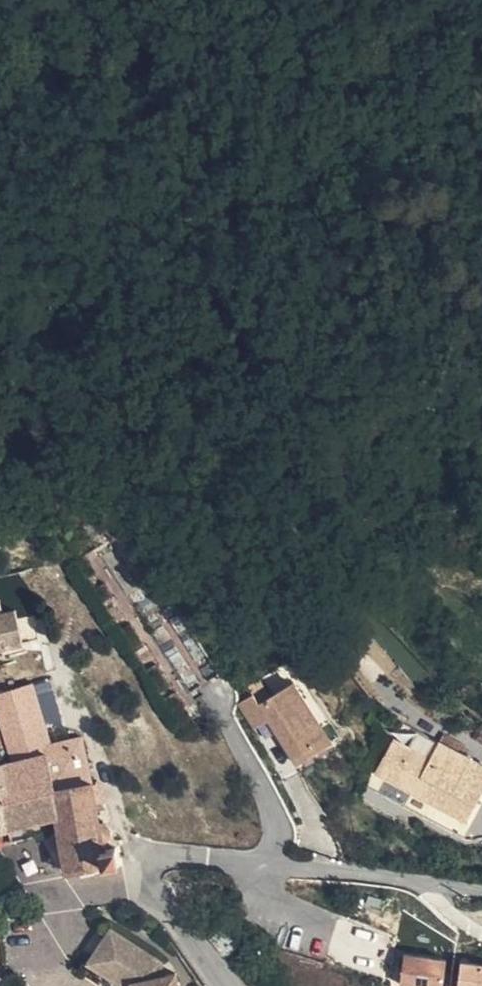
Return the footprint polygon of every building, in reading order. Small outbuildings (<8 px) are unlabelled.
[(20,647),(13,608),(0,611),(0,651),(20,647)] [(47,726),(61,722),(47,679),(33,683),(47,726)] [(246,690),(251,700),(257,705),(267,699),(258,684),(246,690)] [(296,768),(318,755),(306,735),(318,728),(288,687),(267,699),(257,705),(251,700),(237,706),(254,730),(268,722),(296,768)] [(306,735),(318,755),(332,747),(318,728),(306,735)] [(427,769),(432,761),(396,744),(392,753),(427,769)] [(432,761),(427,769),(392,753),(379,779),(470,826),(481,801),(481,765),(442,745),(432,761)] [(52,830),(45,793),(38,755),(0,764),(0,804),(7,838),(52,830)] [(60,871),(117,862),(115,843),(98,844),(96,834),(110,833),(113,827),(111,821),(106,817),(90,819),(84,786),(45,793),(52,830),(37,833),(32,838),(32,843),(37,851),(55,852),(60,871)] [(109,984),(110,985),(178,985),(174,970),(158,975),(154,958),(108,931),(87,965),(109,984)] [(446,960),(403,953),(398,985),(442,985),(446,960)] [(455,985),(481,985),(481,965),(460,961),(455,985)]
